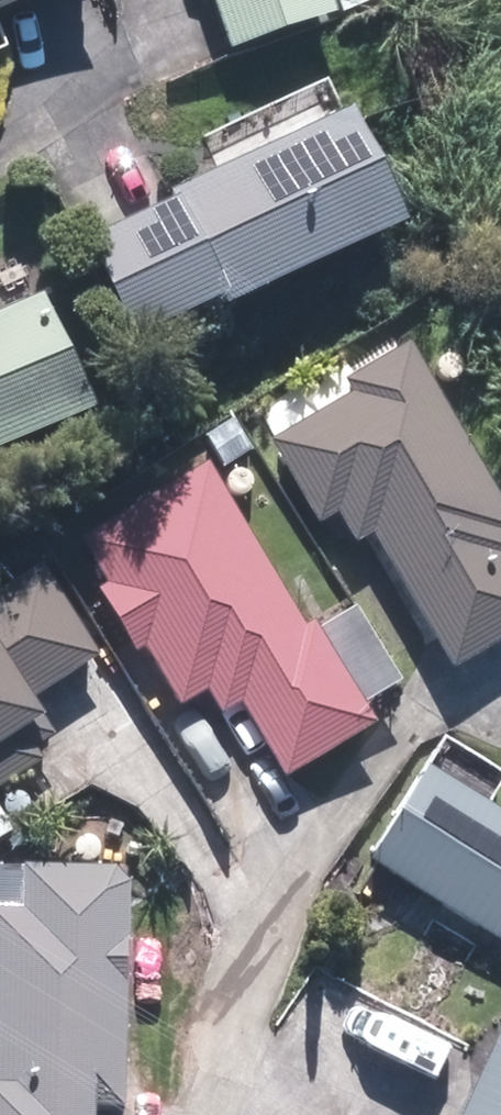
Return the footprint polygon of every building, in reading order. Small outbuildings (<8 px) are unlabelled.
[(24,0),(0,0),(0,10),(24,0)] [(231,44),(335,11),(332,0),(217,0),(231,44)] [(93,239),(139,334),(231,290),(232,293),(403,212),(354,110),(184,190),(187,195),(93,239)] [(94,402),(49,295),(0,316),(0,442),(94,402)] [(413,341),(348,378),(355,391),(273,438),(321,522),(342,510),(358,536),(374,527),(454,665),(500,638),(500,493),(413,341)] [(307,631),(209,462),(85,533),(181,699),(211,682),(227,709),(244,700),(286,772),(374,721),(318,624),(307,631)] [(0,588),(0,737),(43,708),(35,696),(99,654),(39,563),(0,588)] [(427,760),(367,863),(500,940),(500,802),(427,760)] [(131,865),(0,862),(0,1114),(96,1114),(96,1104),(125,1104),(131,865)] [(465,1114),(500,1114),(500,1034),(465,1114)]
